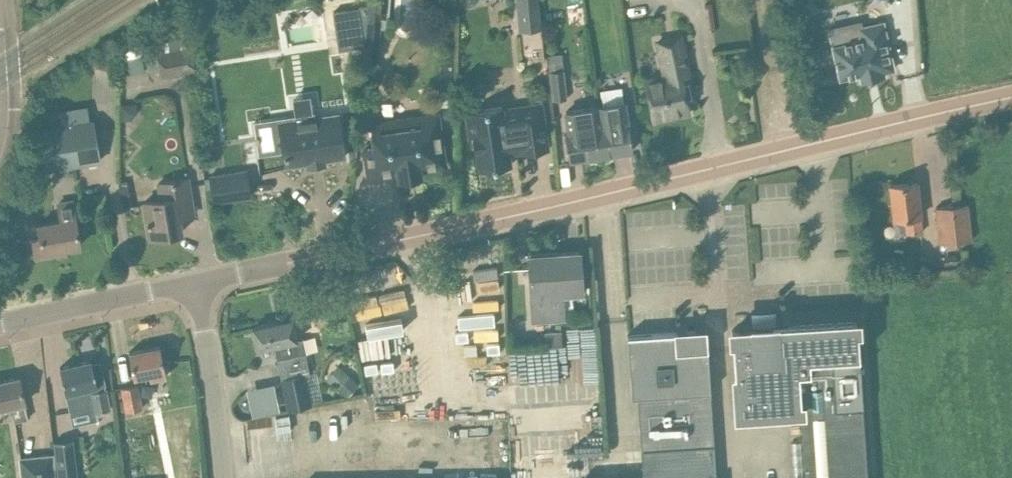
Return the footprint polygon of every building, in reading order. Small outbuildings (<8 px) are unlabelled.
[(389,0),(369,0),(363,75),(368,81),(376,82),(382,76),(383,69),(377,63),(380,26),(387,27),(389,0)] [(532,57),(545,56),(539,0),(527,0),(532,57)] [(860,21),(829,28),(840,77),(854,73),(860,72),(861,79),(885,74),(884,70),(894,68),(883,22),(883,21),(861,26),(860,21)] [(645,80),(654,119),(690,112),(685,88),(691,87),(680,36),(658,41),(666,76),(645,80)] [(191,47),(158,53),(162,76),(195,70),(191,47)] [(549,72),(553,100),(568,98),(564,70),(549,72)] [(278,137),(276,141),(276,145),(277,149),(280,152),(284,151),(286,165),(344,156),(338,114),(316,117),(313,99),(310,100),(309,93),(293,96),(295,110),(299,110),(299,114),(296,114),(297,120),(280,122),(282,137),(278,137)] [(599,106),(600,114),(601,114),(603,129),(606,128),(608,141),(599,143),(600,155),(633,149),(625,102),(599,106)] [(549,149),(543,107),(504,113),(503,106),(466,111),(470,138),(473,138),(475,149),(476,149),(479,170),(511,165),(508,148),(520,146),(521,153),(549,149)] [(599,106),(564,111),(568,134),(566,134),(566,140),(570,159),(600,155),(599,143),(608,141),(606,128),(603,129),(601,114),(600,114),(599,106)] [(372,147),(365,148),(369,176),(445,166),(438,111),(368,122),(372,147)] [(94,120),(32,131),(38,170),(101,160),(94,120)] [(251,196),(247,170),(210,176),(214,202),(251,196)] [(145,201),(150,237),(182,231),(178,207),(193,204),(188,178),(159,183),(161,198),(145,201)] [(922,231),(917,182),(890,185),(893,218),(905,217),(906,233),(922,231)] [(80,245),(73,200),(59,202),(62,220),(38,224),(41,238),(33,239),(37,258),(59,254),(58,248),(80,245)] [(967,202),(936,206),(940,242),(971,238),(967,202)] [(549,308),(549,319),(564,318),(562,293),(582,291),(580,251),(529,254),(532,309),(549,308)] [(358,272),(365,306),(401,299),(394,265),(358,272)] [(468,284),(444,287),(448,318),(455,317),(459,346),(483,343),(482,334),(503,331),(494,266),(466,270),(468,284)] [(415,304),(358,311),(367,390),(381,388),(378,366),(420,361),(418,348),(388,351),(387,338),(418,335),(415,304)] [(258,348),(274,344),(288,410),(311,405),(305,374),(310,372),(306,353),(297,355),(294,340),(298,339),(293,317),(253,326),(258,348)] [(730,371),(733,416),(801,411),(806,477),(1006,477),(1004,444),(866,453),(860,374),(859,354),(858,341),(857,321),(771,326),(770,319),(757,320),(758,327),(732,329),(733,349),(734,371),(730,371)] [(511,358),(512,382),(572,379),(571,371),(585,370),(585,356),(594,355),(592,325),(543,328),(545,357),(511,358)] [(706,330),(628,335),(632,395),(637,395),(642,477),(716,477),(706,330)] [(166,375),(160,346),(129,352),(134,378),(150,375),(150,378),(166,375)] [(71,416),(95,410),(96,412),(111,408),(100,362),(93,363),(92,359),(60,366),(67,393),(65,394),(71,416)] [(19,376),(0,380),(0,408),(10,406),(13,422),(28,419),(24,402),(25,402),(19,376)] [(338,390),(346,397),(359,383),(351,376),(338,390)] [(143,408),(138,385),(122,388),(127,412),(143,408)] [(307,422),(308,477),(510,477),(509,418),(307,422)] [(54,440),(58,477),(78,477),(73,438),(54,440)] [(53,454),(20,457),(22,477),(55,477),(53,454)]
